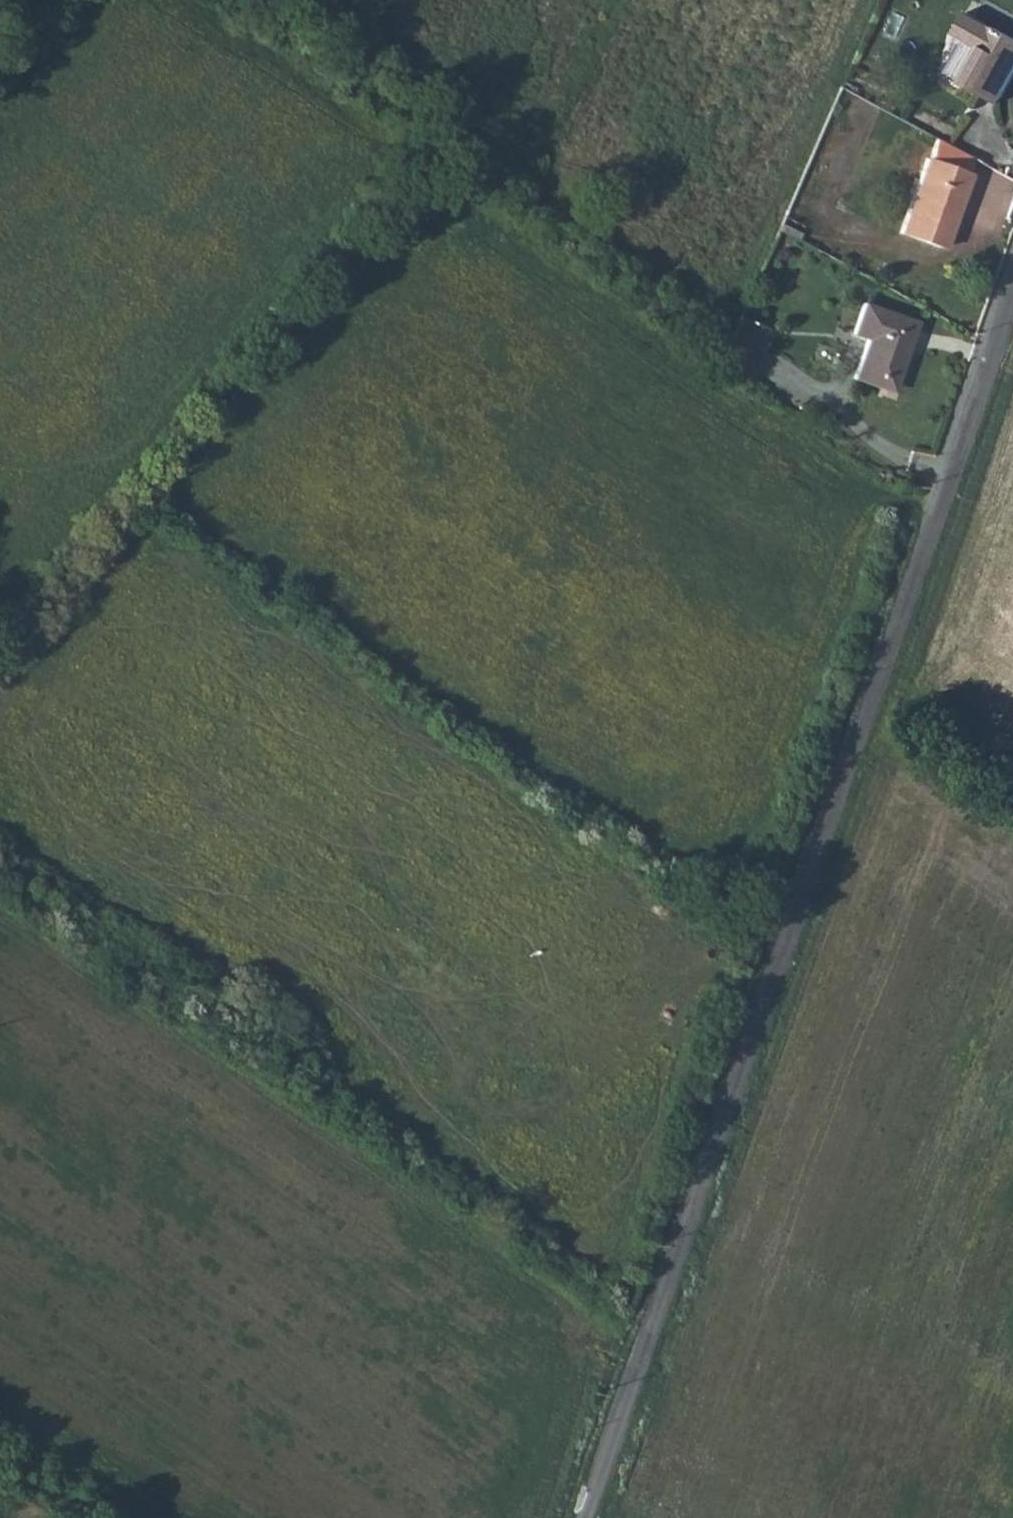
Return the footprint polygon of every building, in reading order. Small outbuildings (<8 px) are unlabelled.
[(1012,76),(1012,38),(968,13),(956,34),(984,49),(965,84),(999,102),(1012,76)] [(976,156),(936,136),(904,232),(951,249),(975,176),(972,175),(976,156)] [(923,325),(867,306),(857,338),(871,343),(859,382),(892,396),(898,376),(906,377),(923,325)]
